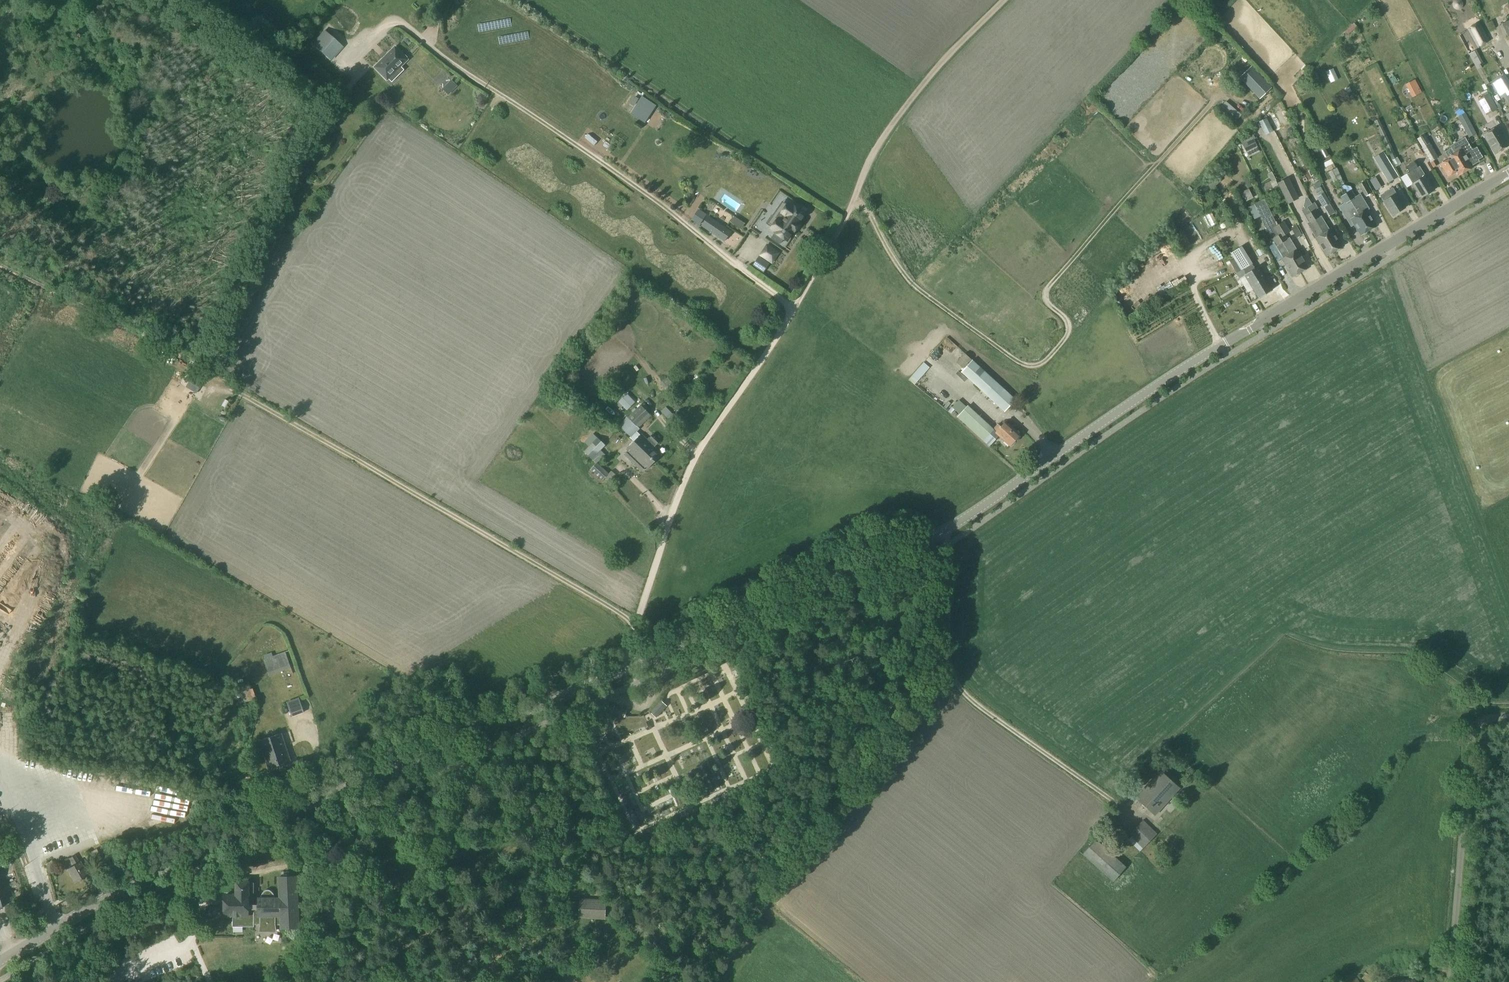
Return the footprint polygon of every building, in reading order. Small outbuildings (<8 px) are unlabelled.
[(1492,30),(1499,28),(1496,21),(1490,23),(1492,30)] [(1352,35),(1360,27),(1357,23),(1348,31),(1352,35)] [(1478,47),(1488,41),(1478,23),(1468,29),(1478,47)] [(336,54),(342,47),(325,31),(318,38),(336,54)] [(313,37),(308,42),(320,53),(325,47),(313,37)] [(395,47),(375,67),(387,80),(407,60),(395,47)] [(1272,87),(1251,65),(1239,77),(1260,98),(1272,87)] [(344,74),(334,85),(340,91),(350,79),(344,74)] [(442,75),(436,81),(442,86),(447,81),(442,75)] [(1508,102),(1508,85),(1504,76),(1496,81),(1508,102)] [(441,87),(448,94),(448,93),(457,85),(451,78),(441,87)] [(1414,80),(1406,84),(1413,97),(1421,93),(1414,80)] [(1491,96),(1490,93),(1478,99),(1481,105),(1492,99),(1491,96)] [(642,95),(630,112),(645,122),(657,105),(642,95)] [(1267,112),(1275,103),(1269,98),(1261,107),(1267,112)] [(1455,111),(1458,117),(1465,113),(1462,108),(1455,111)] [(1465,113),(1458,117),(1468,137),(1476,133),(1465,113)] [(1259,122),(1265,134),(1272,131),(1266,118),(1259,122)] [(1374,122),(1387,150),(1392,148),(1378,120),(1374,122)] [(1483,135),(1494,154),(1508,146),(1497,127),(1483,135)] [(1241,141),(1246,152),(1257,146),(1258,150),(1260,149),(1251,131),(1241,141)] [(1426,131),(1418,135),(1423,144),(1431,140),(1426,131)] [(1437,157),(1429,143),(1422,148),(1430,162),(1433,160),(1437,157)] [(466,153),(475,159),(481,149),(471,144),(466,153)] [(1458,175),(1465,171),(1458,159),(1457,160),(1453,153),(1454,153),(1452,147),(1445,151),(1448,157),(1444,159),(1445,160),(1440,163),(1447,176),(1456,171),(1458,175)] [(1392,148),(1387,150),(1391,159),(1395,157),(1392,148)] [(1458,159),(1465,171),(1472,167),(1461,149),(1454,153),(1453,153),(1457,160),(1458,159)] [(1395,157),(1391,159),(1395,166),(1401,163),(1397,156),(1395,157)] [(1409,173),(1418,168),(1414,162),(1406,167),(1409,173)] [(1331,170),(1335,180),(1338,187),(1346,183),(1339,167),(1331,170)] [(1419,167),(1418,168),(1409,173),(1407,174),(1413,183),(1412,183),(1417,192),(1416,193),(1419,198),(1420,197),(1421,198),(1434,190),(1429,182),(1430,181),(1427,176),(1426,177),(1425,176),(1424,176),(1419,167)] [(745,192),(750,179),(744,177),(739,189),(745,192)] [(1244,180),(1248,187),(1254,184),(1250,177),(1244,180)] [(1378,182),(1375,177),(1369,180),(1372,185),(1378,182)] [(1383,189),(1391,184),(1387,177),(1378,181),(1383,189)] [(1278,184),(1281,190),(1287,203),(1298,198),(1291,185),(1288,178),(1278,184)] [(1359,185),(1365,196),(1371,193),(1364,182),(1359,185)] [(1396,194),(1392,189),(1381,196),(1384,201),(1392,215),(1404,208),(1396,194)] [(1353,190),(1347,194),(1368,230),(1370,229),(1371,230),(1374,229),(1374,227),(1376,226),(1366,210),(1369,209),(1360,194),(1356,196),(1353,190)] [(750,207),(758,196),(752,191),(744,202),(750,207)] [(1330,203),(1323,193),(1318,196),(1324,206),(1330,203)] [(1368,230),(1347,194),(1341,197),(1344,203),(1339,206),(1351,227),(1355,225),(1360,235),(1362,234),(1364,235),(1366,233),(1366,231),(1368,230)] [(1368,196),(1370,206),(1376,204),(1374,194),(1368,196)] [(739,210),(745,213),(747,211),(760,219),(770,202),(758,195),(750,208),(743,204),(739,210)] [(1308,207),(1312,204),(1309,199),(1301,205),(1303,209),(1302,209),(1305,215),(1314,230),(1313,230),(1317,238),(1316,238),(1326,256),(1334,251),(1308,207)] [(1259,216),(1269,211),(1263,200),(1248,208),(1254,219),(1259,216)] [(788,204),(787,205),(781,213),(780,212),(775,218),(777,219),(776,221),(772,227),(772,228),(771,229),(775,232),(774,232),(775,233),(771,238),(780,244),(782,241),(783,238),(787,241),(792,233),(792,232),(793,233),(800,223),(799,223),(799,222),(805,214),(802,213),(792,206),(792,207),(789,204),(788,204)] [(1308,207),(1334,251),(1341,247),(1331,229),(1329,230),(1325,223),(1324,223),(1316,209),(1315,209),(1312,204),(1308,207)] [(691,219),(700,225),(705,217),(696,211),(691,219)] [(1271,211),(1260,216),(1269,233),(1266,235),(1271,243),(1274,241),(1277,246),(1283,243),(1275,227),(1278,225),(1271,211)] [(701,227),(724,242),(731,232),(708,216),(701,227)] [(1296,218),(1290,221),(1293,227),(1299,224),(1296,218)] [(1283,243),(1288,240),(1285,235),(1290,232),(1284,223),(1283,222),(1278,225),(1275,227),(1283,243)] [(1283,243),(1300,272),(1301,271),(1303,272),(1306,270),(1306,268),(1307,268),(1298,250),(1297,250),(1290,239),(1288,240),(1283,243)] [(1283,243),(1277,246),(1279,250),(1280,251),(1282,255),(1283,258),(1282,259),(1292,276),(1293,275),(1295,276),(1298,275),(1298,273),(1300,272),(1283,243)] [(767,245),(760,255),(772,263),(779,253),(767,245)] [(1230,251),(1239,266),(1241,270),(1243,270),(1246,275),(1245,275),(1258,298),(1272,289),(1258,265),(1253,267),(1240,245),(1230,251)] [(1255,251),(1258,256),(1265,252),(1262,247),(1255,251)] [(753,264),(763,271),(770,262),(759,255),(753,264)] [(1276,269),(1273,264),(1267,268),(1270,272),(1276,269)] [(961,372),(1004,412),(1016,399),(972,359),(961,372)] [(927,363),(913,378),(919,383),(932,368),(927,363)] [(671,382),(667,376),(660,382),(664,387),(671,382)] [(191,377),(185,387),(195,393),(201,384),(191,377)] [(623,406),(627,410),(634,403),(626,395),(615,405),(619,409),(623,406)] [(619,425),(631,437),(639,429),(638,427),(651,416),(641,404),(628,416),(619,425)] [(957,416),(982,440),(993,429),(968,405),(957,416)] [(673,416),(666,408),(662,412),(669,420),(673,416)] [(995,433),(1009,446),(1019,434),(1005,421),(995,433)] [(585,450),(584,451),(591,458),(592,457),(597,462),(604,455),(600,450),(605,445),(593,433),(587,439),(584,442),(587,445),(589,446),(585,450)] [(635,441),(655,461),(662,454),(654,447),(660,441),(653,434),(648,440),(642,434),(635,441)] [(655,461),(635,441),(627,448),(637,458),(633,461),(643,472),(655,461)] [(607,474),(596,464),(592,470),(602,480),(607,474)] [(285,652),(263,660),(269,676),(291,668),(285,652)] [(700,684),(709,680),(705,673),(697,676),(700,684)] [(248,681),(239,685),(241,692),(242,691),(249,689),(250,688),(248,681)] [(249,689),(242,691),(241,692),(245,702),(253,699),(249,689)] [(298,698),(286,702),(292,717),(304,713),(298,698)] [(651,712),(650,713),(656,718),(657,717),(664,709),(667,706),(662,702),(661,701),(651,712)] [(611,712),(611,713),(624,717),(624,716),(626,711),(625,710),(622,709),(618,708),(615,707),(613,706),(612,710),(611,712)] [(10,708),(0,708),(0,726),(8,727),(10,708)] [(259,741),(269,768),(290,761),(281,734),(259,741)] [(1135,798),(1154,816),(1179,788),(1160,771),(1135,798)] [(1128,835),(1142,848),(1157,834),(1143,820),(1128,835)] [(1082,854),(1112,882),(1126,867),(1095,839),(1082,854)] [(92,853),(99,864),(104,861),(97,850),(92,853)] [(83,855),(86,860),(91,857),(88,852),(83,855)] [(67,869),(74,882),(87,875),(79,862),(79,863),(75,856),(69,859),(73,866),(67,869)] [(91,857),(86,860),(90,867),(95,864),(91,857)] [(55,858),(49,863),(54,869),(60,864),(55,858)] [(235,895),(223,895),(224,916),(232,916),(232,927),(254,927),(254,924),(260,924),(259,930),(275,930),(274,924),(281,924),(281,927),(297,927),(296,876),(278,876),(278,897),(274,897),(273,896),(273,895),(273,894),(272,893),(271,892),(271,891),(270,890),(269,890),(268,889),(267,889),(266,889),(265,889),(264,889),(263,890),(263,891),(262,891),(261,892),(260,893),(260,894),(260,895),(259,896),(259,898),(258,898),(258,903),(254,904),(253,883),(247,883),(247,882),(235,882),(235,895)] [(580,918),(604,918),(604,901),(580,901),(580,918)]
